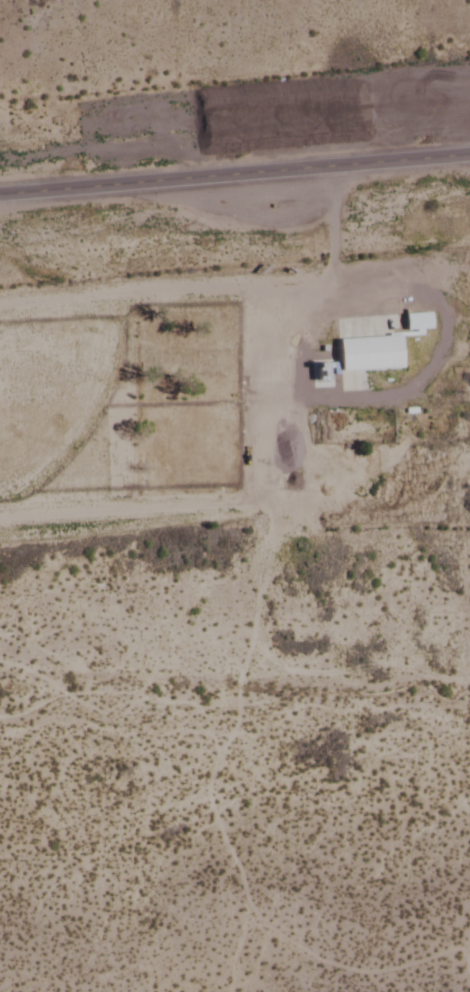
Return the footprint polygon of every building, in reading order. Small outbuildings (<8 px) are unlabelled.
[(402,314),(402,330),(427,329),(426,313),(402,314)] [(335,339),(337,371),(398,368),(396,336),(335,339)]
